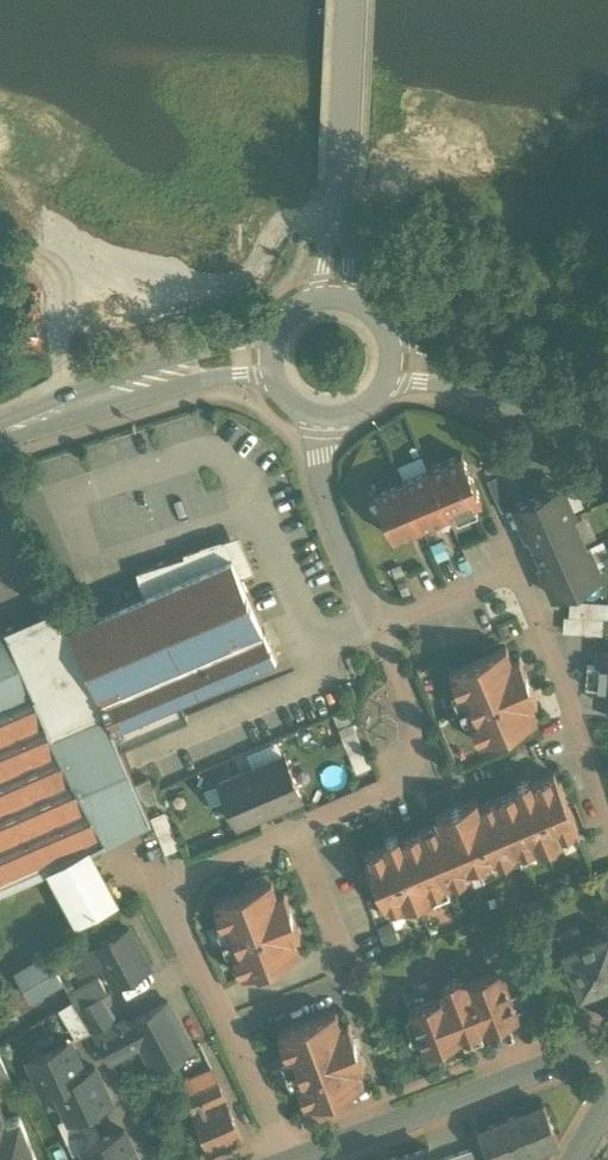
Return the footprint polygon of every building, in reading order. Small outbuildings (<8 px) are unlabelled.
[(461,453),(427,468),(447,515),(481,501),(461,453)] [(447,515),(427,468),(401,479),(421,526),(447,515)] [(500,475),(488,480),(492,489),(504,484),(500,475)] [(421,526),(401,479),(373,490),(393,538),(421,526)] [(514,505),(504,484),(492,489),(501,511),(513,506),(514,505)] [(514,505),(513,506),(526,535),(573,514),(560,486),(514,505)] [(573,514),(526,535),(526,536),(530,534),(544,565),(540,567),(540,568),(587,547),(587,546),(584,547),(571,516),(573,515),(573,514)] [(226,541),(136,569),(142,593),(68,625),(119,745),(186,716),(179,699),(276,658),(264,628),(263,629),(240,576),(231,556),(226,541)] [(587,547),(540,568),(553,596),(600,576),(587,547)] [(598,603),(571,602),(570,616),(597,617),(598,603)] [(0,630),(0,893),(51,870),(78,921),(114,902),(87,851),(147,819),(174,881),(176,880),(141,797),(135,782),(130,770),(119,745),(68,625),(66,626),(56,605),(0,630)] [(592,619),(564,618),(563,632),(591,633),(592,619)] [(512,662),(506,647),(448,671),(459,697),(466,694),(471,704),(458,709),(459,710),(471,705),(475,715),(468,718),(479,743),(537,719),(530,703),(537,701),(519,659),(512,662)] [(600,652),(599,666),(587,665),(585,688),(597,688),(596,702),(607,703),(607,653),(600,652)] [(283,753),(251,767),(269,809),(301,796),(283,753)] [(251,767),(219,780),(237,823),(269,809),(251,767)] [(553,773),(531,783),(529,779),(515,785),(517,789),(495,798),(519,854),(536,847),(537,850),(561,840),(560,836),(577,829),(553,773)] [(155,791),(149,776),(135,782),(141,797),(155,791)] [(476,799),(434,816),(437,823),(421,830),(445,886),(444,886),(449,899),(450,899),(451,899),(445,886),(472,874),(468,867),(478,863),(484,875),(485,875),(479,862),(489,858),(492,865),(519,854),(495,798),(479,805),(476,799)] [(168,809),(155,813),(165,850),(178,847),(168,809)] [(421,830),(399,839),(398,835),(383,841),(385,845),(363,855),(386,910),(404,903),(405,906),(429,896),(428,893),(444,886),(445,886),(421,830)] [(594,874),(605,902),(607,901),(607,868),(594,874)] [(271,880),(213,902),(223,928),(230,925),(234,935),(221,940),(221,941),(234,936),(238,947),(231,949),(241,975),(299,953),(293,938),(300,935),(283,893),(277,895),(271,880)] [(444,886),(428,893),(429,896),(433,905),(449,899),(444,886)] [(127,927),(94,945),(103,962),(115,985),(149,967),(127,927)] [(584,944),(577,927),(557,935),(580,994),(607,983),(607,934),(584,944)] [(512,935),(482,947),(492,972),(500,969),(505,984),(528,975),(512,935)] [(94,945),(69,958),(78,975),(103,962),(94,945)] [(48,958),(16,976),(29,998),(60,979),(48,958)] [(466,982),(466,981),(456,977),(444,982),(440,991),(442,997),(408,1010),(425,1053),(461,1039),(458,1032),(479,1024),(482,1031),(518,1017),(505,984),(500,969),(492,972),(466,982)] [(99,978),(69,993),(73,999),(78,1007),(100,995),(107,992),(99,978)] [(119,1027),(100,995),(78,1007),(91,1030),(96,1039),(119,1027)] [(73,999),(58,1008),(75,1038),(91,1030),(78,1007),(73,999)] [(167,1002),(129,1021),(140,1042),(153,1067),(191,1047),(167,1002)] [(335,1011),(277,1033),(286,1059),(294,1056),(297,1066),(286,1071),(286,1072),(298,1067),(302,1078),(294,1080),(304,1106),(363,1084),(357,1069),(364,1066),(347,1024),(341,1026),(335,1011)] [(119,1027),(96,1039),(109,1059),(122,1052),(140,1042),(129,1021),(119,1027)] [(69,1039),(28,1058),(43,1091),(54,1086),(54,1085),(84,1071),(84,1070),(69,1039)] [(200,1044),(192,1049),(197,1057),(205,1054),(200,1044)] [(122,1052),(109,1059),(115,1070),(128,1062),(122,1052)] [(0,1057),(0,1085),(11,1080),(0,1057)] [(84,1071),(54,1085),(54,1086),(68,1116),(69,1117),(88,1109),(110,1099),(95,1065),(84,1070),(84,1071)] [(183,1080),(188,1092),(216,1079),(211,1067),(183,1080)] [(216,1079),(188,1092),(195,1109),(224,1097),(216,1079)] [(195,1109),(193,1110),(211,1151),(241,1138),(224,1097),(195,1109)] [(543,1106),(522,1114),(535,1150),(557,1141),(555,1137),(561,1135),(568,1124),(563,1112),(550,1108),(544,1110),(543,1106)] [(18,1114),(4,1119),(0,1108),(0,1159),(36,1159),(18,1114)] [(88,1109),(69,1117),(68,1116),(57,1121),(65,1138),(95,1124),(88,1109)] [(478,1131),(483,1144),(477,1146),(481,1157),(488,1155),(490,1159),(503,1159),(512,1159),(535,1150),(522,1114),(478,1131)] [(95,1124),(65,1138),(72,1154),(83,1149),(83,1148),(102,1139),(95,1124)] [(83,1148),(83,1149),(88,1159),(138,1159),(124,1129),(102,1139),(83,1148)] [(398,1157),(389,1159),(433,1159),(429,1148),(399,1159),(398,1157)]
